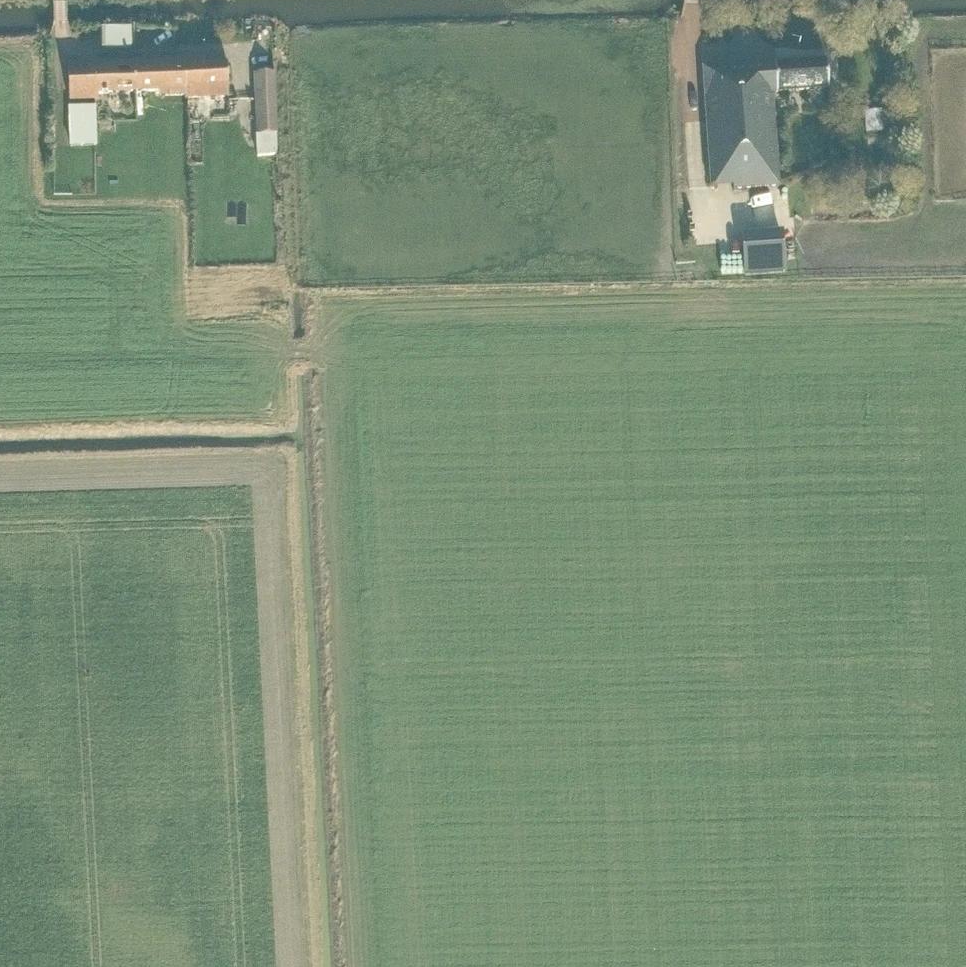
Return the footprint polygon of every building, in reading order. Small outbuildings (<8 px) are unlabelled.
[(131,49),(130,29),(101,29),(101,49),(131,49)] [(201,64),(201,60),(133,62),(134,94),(157,93),(157,97),(185,96),(185,99),(226,98),(225,64),(201,64)] [(97,95),(134,94),(133,62),(66,64),(67,100),(97,99),(97,95)] [(779,189),(773,93),(827,90),(825,62),(775,65),(775,62),(701,67),(709,190),(731,188),(732,192),(779,189)] [(277,135),(275,73),(253,74),(255,136),(277,135)] [(95,146),(94,106),(69,107),(70,147),(95,146)] [(885,109),(867,111),(868,132),(887,131),(885,109)] [(276,158),(275,135),(255,136),(255,158),(276,158)] [(745,281),(785,278),(782,240),(742,243),(745,281)]
